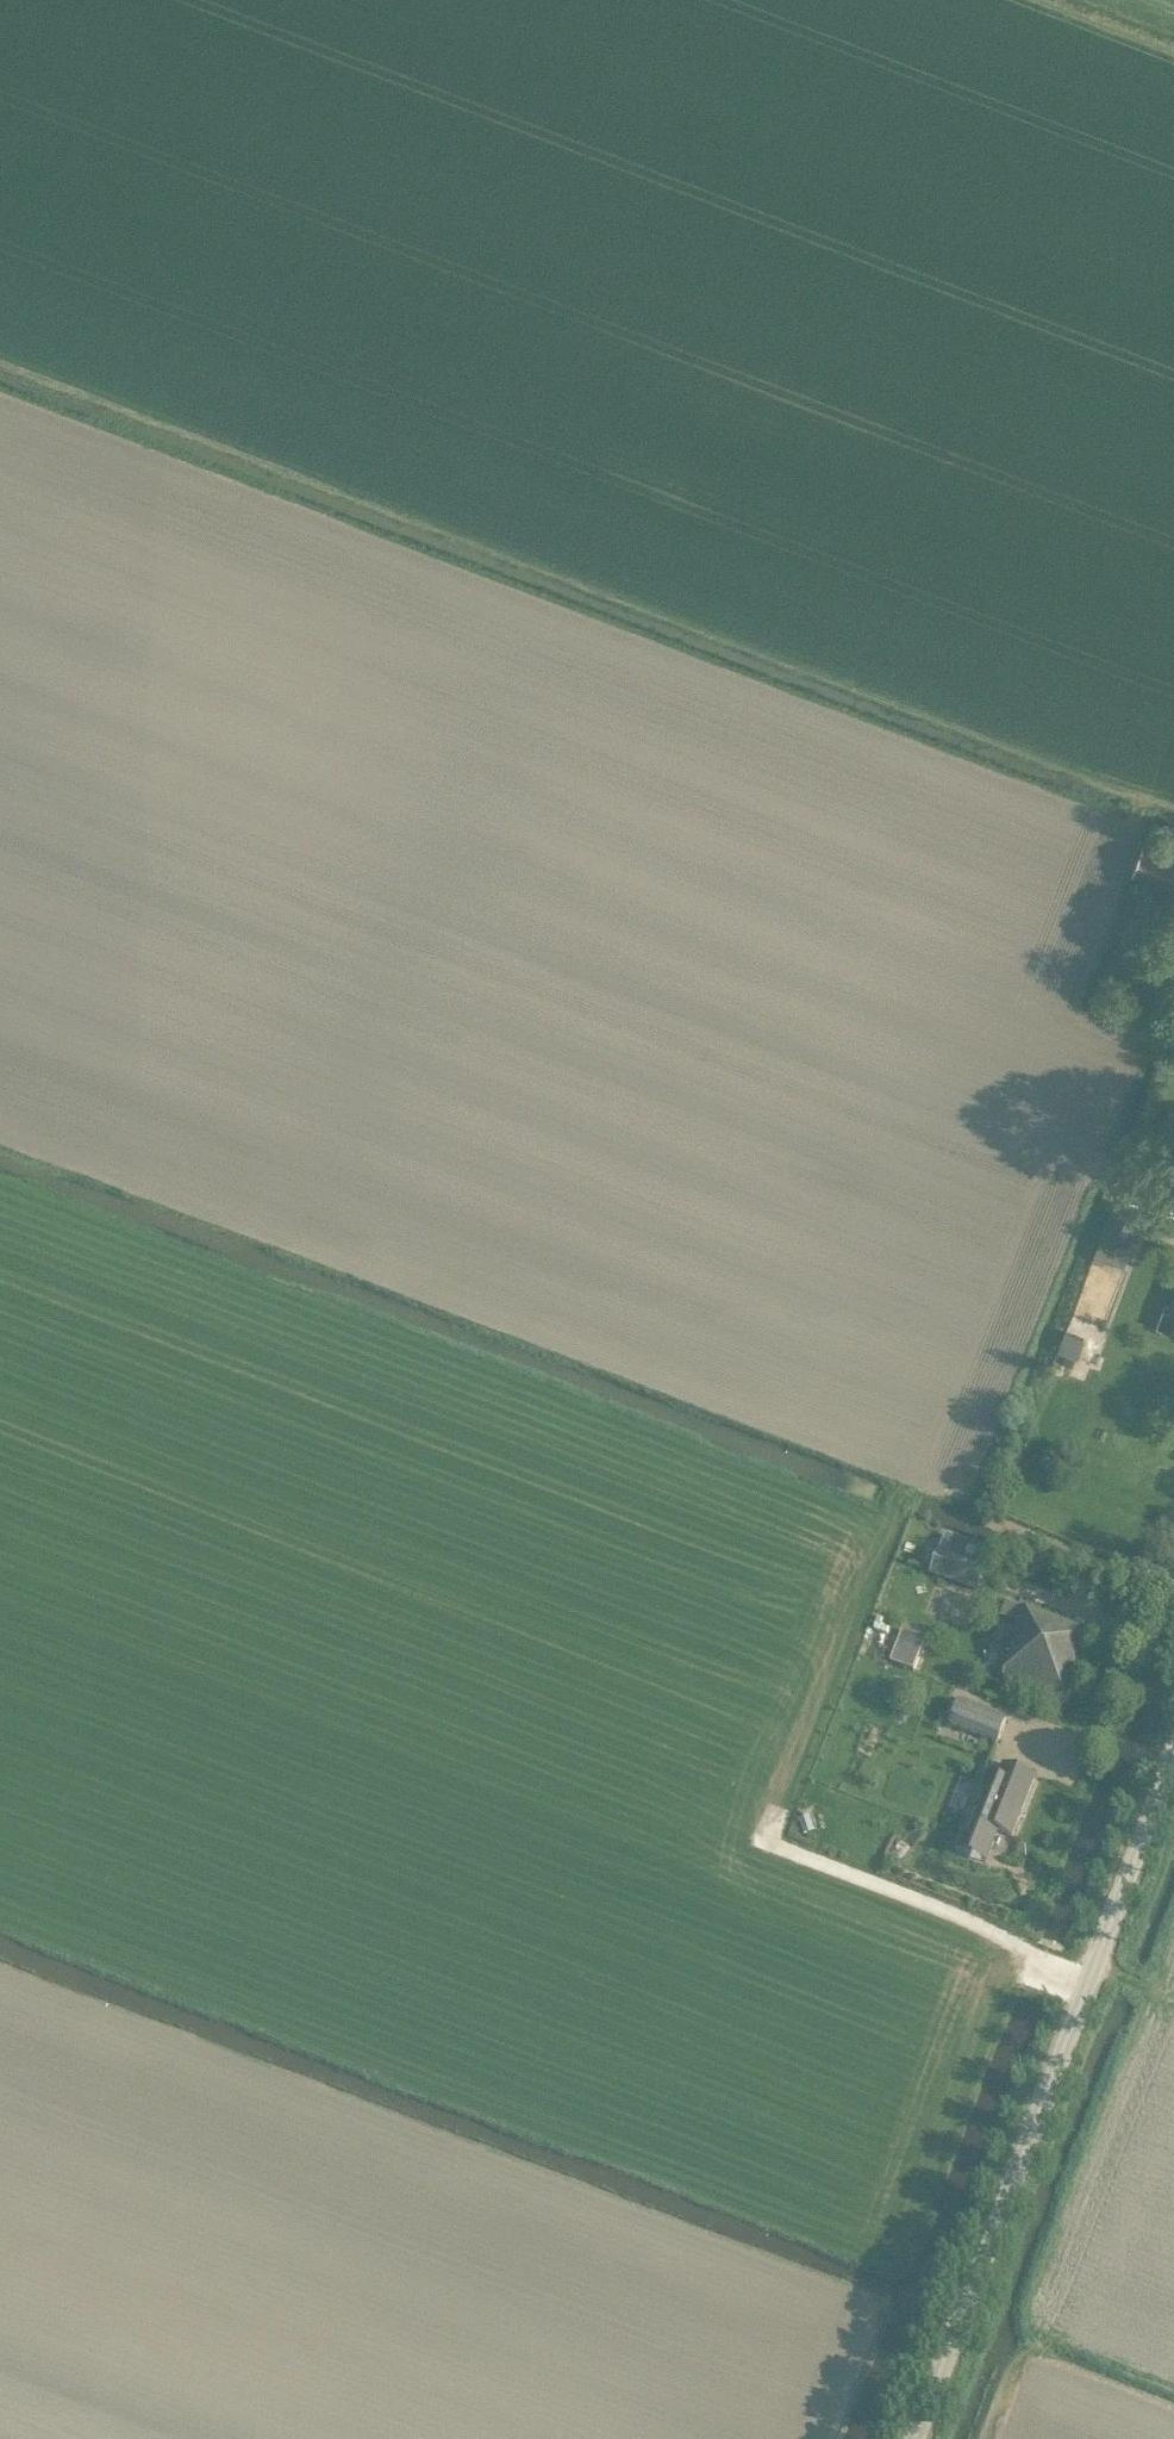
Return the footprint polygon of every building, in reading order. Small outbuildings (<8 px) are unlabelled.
[(1172,1258),(1148,1319),(1173,1329),(1173,1259),(1172,1258)] [(957,1535),(942,1574),(979,1588),(993,1548),(957,1535)] [(1066,1697),(1091,1632),(1007,1599),(1001,1614),(1020,1622),(1000,1672),(1066,1697)] [(897,1645),(919,1653),(925,1637),(904,1628),(897,1645)] [(919,1653),(897,1645),(880,1688),(902,1697),(919,1653)] [(1006,1719),(959,1701),(950,1723),(997,1741),(1006,1719)] [(1035,1776),(1004,1764),(982,1822),(1013,1834),(1035,1776)]
